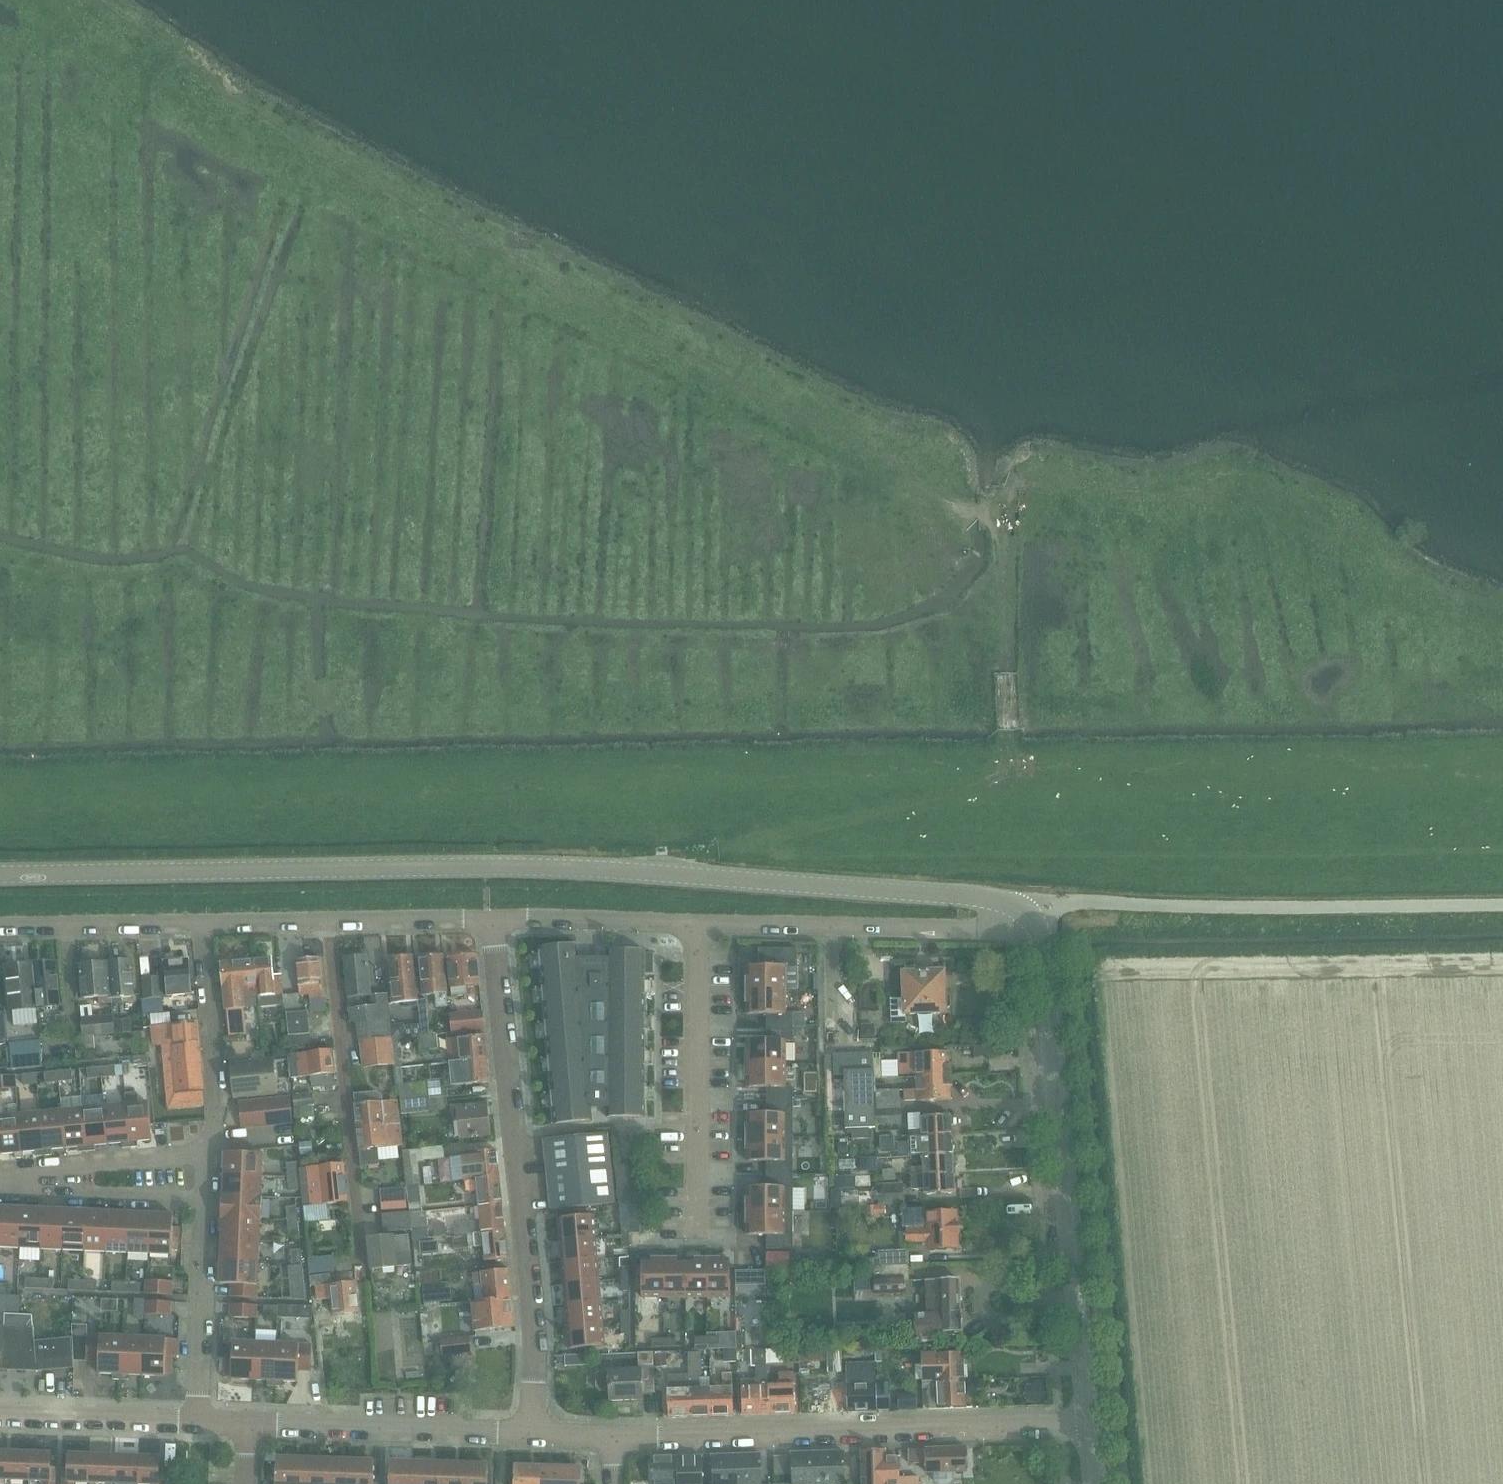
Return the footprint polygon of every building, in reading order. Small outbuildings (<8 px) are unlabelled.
[(577,945),(540,948),(555,1125),(592,1122),(591,1109),(607,1109),(607,1118),(644,1118),(644,972),(652,972),(652,956),(644,956),(644,950),(607,950),(607,958),(578,958),(577,945)] [(769,964),(749,964),(749,988),(786,988),(788,988),(788,966),(795,966),(795,951),(769,951),(769,964)] [(436,1008),(449,1007),(447,997),(443,954),(419,957),(423,996),(435,995),(436,1008)] [(447,956),(451,996),(451,998),(468,996),(467,986),(478,985),(475,954),(447,956)] [(392,1004),(404,1003),(404,1008),(418,1007),(418,1000),(414,955),(390,958),(392,984),(390,984),(392,1004)] [(343,959),(349,1011),(388,1008),(387,994),(374,995),(374,998),(371,998),(372,1006),(360,1008),(359,996),(371,995),(366,956),(343,959)] [(299,994),(284,995),(282,995),(283,1004),(283,1011),(300,1009),(299,1006),(306,1005),(305,999),(322,998),(319,957),(296,959),(299,994)] [(254,960),(259,1007),(283,1004),(282,995),(284,995),(281,958),(254,960)] [(108,962),(111,995),(111,998),(134,996),(130,960),(108,962)] [(167,996),(190,994),(187,960),(164,962),(167,996)] [(246,1035),(243,1003),(258,1002),(254,960),(221,963),(223,988),(224,988),(228,1036),(246,1035)] [(32,963),(36,1007),(59,1005),(55,962),(32,963)] [(81,997),(111,995),(108,962),(78,965),(81,997)] [(10,1009),(36,1007),(32,963),(6,966),(10,1009)] [(946,1012),(952,1008),(951,998),(946,995),(945,973),(903,974),(904,1001),(892,1001),(893,1023),(906,1023),(906,1015),(946,1014),(946,1012)] [(161,975),(141,977),(143,998),(163,997),(161,975)] [(766,1015),(766,1027),(794,1027),(794,1015),(786,1015),(786,988),(749,988),(746,988),(746,1003),(748,1003),(748,1014),(766,1015)] [(418,1000),(418,1007),(419,1012),(428,1011),(427,999),(418,1000)] [(356,1022),(358,1040),(360,1040),(391,1037),(390,1025),(388,1008),(349,1011),(350,1022),(356,1022)] [(451,1033),(483,1030),(481,1010),(449,1013),(451,1033)] [(6,1011),(0,1012),(0,1040),(8,1039),(6,1011)] [(289,1036),(310,1034),(307,1013),(287,1014),(289,1036)] [(81,1018),(83,1036),(115,1034),(113,1021),(113,1015),(81,1018)] [(63,1017),(54,1018),(55,1030),(64,1029),(63,1017)] [(129,1019),(113,1021),(115,1034),(130,1032),(129,1019)] [(161,1045),(162,1055),(200,1051),(197,1021),(150,1026),(152,1040),(153,1043),(157,1045),(161,1045)] [(402,1024),(390,1025),(391,1037),(391,1038),(399,1038),(403,1037),(402,1024)] [(875,1024),(862,1024),(862,1037),(876,1037),(875,1024)] [(769,1040),(749,1040),(749,1064),(786,1064),(788,1064),(788,1042),(795,1042),(795,1027),(769,1027),(769,1040)] [(439,1050),(438,1035),(419,1036),(420,1051),(439,1050)] [(448,1049),(449,1063),(486,1059),(484,1035),(447,1038),(447,1045),(443,1045),(444,1050),(448,1049)] [(391,1037),(360,1040),(360,1041),(361,1051),(363,1067),(393,1064),(393,1067),(402,1066),(402,1065),(399,1063),(398,1047),(400,1045),(399,1038),(391,1038),(391,1037)] [(10,1043),(11,1056),(42,1053),(41,1040),(10,1043)] [(286,1046),(272,1048),(273,1059),(287,1057),(286,1046)] [(1001,1047),(974,1047),(974,1056),(1001,1056),(1001,1047)] [(95,1049),(84,1050),(85,1060),(96,1059),(95,1049)] [(333,1074),(334,1074),(332,1050),(289,1055),(290,1079),(312,1077),(313,1088),(334,1086),(333,1074)] [(200,1051),(162,1055),(163,1066),(173,1065),(175,1093),(166,1094),(167,1109),(177,1109),(205,1106),(204,1091),(202,1066),(200,1051)] [(11,1056),(12,1069),(43,1067),(42,1053),(11,1056)] [(948,1054),(898,1056),(899,1076),(916,1076),(916,1079),(952,1077),(952,1067),(949,1068),(948,1054)] [(134,1057),(135,1064),(135,1067),(149,1066),(148,1055),(134,1057)] [(876,1129),(876,1124),(875,1105),(874,1080),(887,1079),(887,1077),(882,1077),(881,1055),(873,1055),(834,1056),(835,1076),(844,1076),(846,1130),(848,1130),(848,1135),(853,1135),(853,1140),(870,1140),(870,1129),(876,1129)] [(231,1063),(235,1099),(277,1095),(273,1059),(231,1063)] [(445,1072),(446,1081),(399,1085),(401,1102),(446,1097),(448,1097),(447,1086),(489,1082),(486,1059),(449,1063),(450,1072),(445,1072)] [(766,1088),(766,1101),(794,1101),(794,1088),(786,1088),(786,1064),(749,1064),(746,1064),(746,1077),(748,1077),(748,1088),(766,1088)] [(101,1067),(102,1077),(116,1076),(115,1066),(101,1067)] [(88,1079),(102,1077),(101,1067),(87,1068),(88,1079)] [(58,1071),(59,1082),(73,1080),(72,1070),(58,1071)] [(45,1083),(59,1082),(58,1071),(44,1072),(45,1083)] [(38,1084),(37,1073),(23,1074),(23,1085),(38,1084)] [(15,1075),(0,1077),(0,1090),(16,1088),(15,1075)] [(953,1087),(952,1077),(916,1079),(916,1091),(904,1092),(905,1102),(917,1101),(917,1103),(950,1102),(949,1088),(953,1087)] [(817,1087),(802,1087),(802,1101),(817,1101),(817,1087)] [(901,1091),(875,1092),(875,1105),(901,1105),(901,1091)] [(138,1092),(125,1093),(126,1105),(139,1104),(138,1092)] [(354,1105),(356,1127),(400,1123),(398,1101),(383,1102),(382,1096),(377,1092),(355,1094),(356,1105),(354,1105)] [(319,1106),(317,1093),(293,1096),(295,1116),(314,1114),(313,1106),(319,1106)] [(277,1098),(280,1124),(293,1123),(290,1097),(277,1098)] [(402,1114),(431,1111),(448,1110),(446,1097),(401,1102),(402,1114)] [(264,1100),(267,1126),(280,1124),(277,1098),(264,1100)] [(252,1101),(254,1127),(267,1126),(264,1100),(252,1101)] [(239,1102),(241,1128),(254,1127),(252,1101),(239,1102)] [(746,1125),(746,1138),(794,1138),(794,1101),(766,1101),(766,1114),(748,1114),(748,1125),(746,1125)] [(126,1105),(130,1148),(138,1147),(138,1142),(152,1140),(149,1103),(139,1104),(126,1105)] [(458,1140),(491,1136),(489,1115),(487,1115),(486,1106),(488,1106),(487,1104),(455,1107),(458,1140)] [(23,1153),(22,1153),(19,1115),(18,1105),(5,1106),(6,1116),(0,1117),(0,1153),(0,1155),(15,1153),(15,1159),(23,1158),(23,1153)] [(105,1107),(108,1144),(122,1143),(123,1149),(130,1148),(126,1105),(105,1107)] [(875,1105),(876,1124),(902,1124),(901,1105),(875,1105)] [(83,1109),(87,1152),(95,1151),(95,1146),(108,1144),(105,1107),(83,1109)] [(62,1111),(65,1149),(79,1147),(80,1153),(87,1152),(83,1109),(62,1111)] [(40,1113),(44,1156),(52,1155),(52,1150),(65,1149),(62,1111),(40,1113)] [(22,1153),(23,1153),(36,1151),(37,1157),(44,1156),(40,1113),(19,1115),(22,1153)] [(910,1130),(910,1135),(952,1134),(952,1127),(954,1125),(954,1120),(951,1118),(951,1116),(921,1118),(922,1130),(910,1130)] [(356,1127),(359,1149),(361,1166),(380,1164),(378,1148),(387,1147),(402,1146),(400,1123),(356,1127)] [(545,1141),(548,1173),(611,1167),(608,1134),(545,1141)] [(910,1135),(911,1154),(955,1153),(955,1152),(955,1147),(953,1145),(952,1134),(910,1135)] [(893,1149),(893,1136),(882,1136),(882,1150),(893,1149)] [(766,1162),(766,1174),(793,1174),(794,1138),(746,1138),(746,1150),(747,1150),(747,1162),(766,1162)] [(311,1142),(298,1143),(300,1156),(312,1154),(311,1142)] [(847,1143),(838,1143),(838,1154),(847,1154),(847,1143)] [(403,1151),(407,1187),(420,1186),(420,1185),(421,1185),(419,1163),(424,1163),(422,1149),(403,1151)] [(464,1180),(464,1181),(499,1178),(496,1150),(461,1154),(464,1180)] [(225,1153),(224,1175),(262,1177),(263,1154),(225,1153)] [(911,1168),(912,1174),(954,1172),(954,1166),(956,1163),(956,1158),(953,1156),(953,1154),(955,1153),(911,1154),(911,1158),(923,1157),(923,1168),(911,1168)] [(876,1158),(859,1159),(859,1172),(876,1171),(876,1158)] [(287,1164),(288,1177),(298,1176),(297,1163),(287,1164)] [(623,1165),(615,1165),(619,1203),(639,1201),(635,1163),(631,1164),(623,1165)] [(303,1205),(310,1205),(347,1202),(344,1164),(299,1168),(303,1205)] [(548,1173),(552,1211),(615,1205),(611,1167),(548,1173)] [(429,1168),(421,1169),(423,1185),(437,1183),(437,1177),(431,1178),(430,1172),(429,1168)] [(897,1180),(896,1169),(883,1170),(884,1181),(897,1180)] [(954,1183),(954,1172),(912,1174),(912,1190),(925,1190),(925,1195),(955,1194),(955,1192),(957,1189),(957,1185),(954,1183)] [(746,1199),(746,1210),(793,1210),(793,1174),(766,1174),(766,1187),(748,1187),(748,1199),(746,1199)] [(224,1175),(224,1196),(261,1198),(262,1177),(224,1175)] [(289,1191),(295,1191),(300,1190),(298,1176),(288,1177),(289,1191)] [(855,1188),(855,1177),(835,1177),(835,1188),(855,1188)] [(476,1192),(478,1206),(501,1203),(499,1178),(464,1181),(465,1193),(476,1192)] [(878,1184),(879,1206),(886,1205),(886,1204),(904,1204),(904,1184),(878,1184)] [(410,1212),(409,1212),(409,1214),(423,1212),(423,1211),(420,1186),(407,1187),(410,1212)] [(381,1210),(406,1208),(404,1188),(380,1190),(381,1210)] [(221,1219),(223,1219),(260,1221),(262,1221),(262,1198),(261,1198),(224,1196),(222,1196),(221,1219)] [(821,1198),(815,1205),(815,1211),(828,1211),(828,1198),(821,1198)] [(841,1198),(832,1198),(832,1207),(842,1207),(841,1198)] [(480,1221),(464,1222),(455,1223),(456,1236),(504,1230),(501,1203),(478,1206),(480,1221)] [(887,1214),(886,1205),(879,1206),(872,1206),(872,1214),(887,1214)] [(286,1207),(288,1221),(298,1220),(297,1206),(286,1207)] [(906,1226),(906,1243),(929,1242),(930,1250),(957,1249),(956,1236),(959,1235),(958,1225),(956,1225),(956,1213),(928,1214),(928,1215),(924,1215),(924,1208),(902,1209),(903,1226),(906,1226)] [(20,1248),(21,1210),(1,1210),(0,1210),(0,1247),(20,1248)] [(21,1210),(20,1248),(41,1249),(43,1211),(21,1210)] [(65,1212),(63,1250),(85,1251),(86,1213),(88,1213),(88,1211),(63,1210),(63,1212),(65,1212)] [(793,1210),(746,1210),(746,1222),(748,1222),(748,1235),(767,1235),(767,1249),(793,1249),(793,1210)] [(43,1211),(41,1249),(63,1250),(65,1212),(63,1212),(43,1211)] [(409,1214),(411,1230),(412,1230),(414,1240),(429,1238),(426,1211),(423,1211),(423,1212),(409,1214)] [(383,1232),(411,1230),(409,1214),(409,1212),(381,1214),(383,1232)] [(86,1213),(85,1251),(106,1252),(108,1214),(88,1213),(86,1213)] [(108,1214),(106,1252),(128,1253),(129,1215),(108,1214)] [(150,1214),(149,1216),(151,1216),(149,1254),(172,1255),(172,1251),(178,1251),(179,1228),(173,1228),(173,1215),(150,1214)] [(129,1215),(128,1253),(149,1254),(151,1216),(149,1216),(129,1215)] [(559,1219),(560,1240),(595,1237),(593,1216),(559,1219)] [(223,1219),(222,1240),(259,1241),(260,1221),(223,1219)] [(299,1234),(298,1220),(288,1221),(289,1235),(299,1234)] [(485,1261),(507,1258),(504,1230),(456,1236),(452,1236),(454,1250),(475,1248),(475,1247),(483,1246),(485,1261)] [(369,1269),(371,1269),(410,1266),(409,1253),(408,1235),(393,1237),(393,1236),(366,1238),(369,1269)] [(560,1240),(562,1262),(597,1259),(595,1237),(560,1240)] [(222,1240),(221,1261),(259,1263),(259,1241),(222,1240)] [(301,1249),(291,1250),(292,1265),(302,1264),(301,1249)] [(873,1251),(874,1263),(909,1262),(909,1250),(873,1251)] [(788,1252),(764,1251),(764,1267),(788,1267),(788,1252)] [(308,1258),(310,1275),(333,1272),(331,1256),(308,1258)] [(641,1297),(664,1297),(664,1258),(652,1258),(652,1260),(642,1259),(641,1297)] [(664,1297),(686,1297),(686,1260),(677,1260),(677,1258),(664,1258),(664,1297)] [(686,1297),(707,1297),(707,1258),(695,1258),(695,1260),(686,1260),(686,1297)] [(707,1258),(707,1297),(730,1297),(730,1260),(720,1260),(720,1258),(707,1258)] [(562,1262),(564,1284),(599,1281),(597,1259),(562,1262)] [(231,1297),(257,1298),(259,1263),(221,1261),(220,1284),(232,1284),(231,1297)] [(910,1282),(909,1262),(874,1263),(875,1295),(906,1293),(905,1282),(910,1282)] [(301,1265),(287,1266),(289,1283),(303,1283),(301,1265)] [(480,1298),(480,1301),(512,1298),(509,1270),(473,1273),(474,1285),(482,1285),(483,1298),(480,1298)] [(765,1271),(753,1271),(753,1285),(765,1285),(765,1271)] [(357,1312),(354,1284),(354,1282),(331,1285),(330,1274),(310,1276),(311,1287),(315,1286),(316,1300),(330,1299),(332,1314),(357,1312)] [(26,1278),(26,1288),(40,1289),(40,1279),(26,1278)] [(40,1279),(40,1289),(54,1290),(54,1279),(40,1279)] [(940,1334),(962,1333),(961,1313),(960,1313),(958,1279),(924,1281),(926,1315),(914,1315),(915,1342),(933,1341),(933,1332),(940,1331),(940,1334)] [(69,1290),(83,1291),(83,1281),(69,1280),(69,1290)] [(83,1281),(83,1291),(97,1292),(97,1281),(83,1281)] [(147,1281),(146,1294),(172,1295),(172,1282),(147,1281)] [(601,1281),(599,1281),(564,1284),(566,1306),(601,1303),(603,1303),(601,1281)] [(112,1282),(112,1292),(126,1293),(126,1283),(112,1282)] [(126,1283),(126,1293),(140,1294),(140,1283),(126,1283)] [(10,1294),(11,1284),(0,1284),(0,1294),(10,1295),(10,1294)] [(437,1290),(423,1291),(424,1304),(439,1303),(437,1290)] [(5,1296),(4,1314),(16,1314),(20,1315),(20,1311),(20,1297),(5,1296)] [(475,1332),(515,1327),(512,1298),(480,1301),(480,1302),(471,1303),(475,1332)] [(135,1299),(135,1310),(145,1311),(146,1301),(146,1300),(135,1299)] [(145,1311),(145,1314),(171,1315),(172,1302),(146,1301),(145,1311)] [(566,1306),(568,1328),(603,1325),(601,1303),(566,1306)] [(231,1304),(230,1317),(256,1319),(257,1305),(231,1304)] [(264,1316),(278,1317),(278,1306),(264,1306),(264,1316)] [(279,1306),(278,1318),(295,1318),(296,1306),(279,1306)] [(296,1306),(295,1318),(311,1319),(311,1307),(296,1306)] [(0,1330),(0,1370),(37,1371),(37,1369),(36,1342),(35,1342),(33,1315),(31,1310),(20,1311),(20,1315),(16,1314),(16,1320),(5,1319),(4,1327),(0,1327),(0,1330)] [(902,1323),(891,1324),(892,1335),(902,1335),(902,1323)] [(603,1325),(568,1328),(569,1349),(604,1346),(603,1325)] [(113,1380),(121,1380),(122,1337),(87,1335),(86,1361),(99,1362),(98,1374),(113,1374),(113,1380)] [(706,1336),(694,1337),(695,1345),(707,1344),(706,1336)] [(707,1344),(719,1344),(718,1336),(706,1336),(707,1344)] [(122,1337),(121,1380),(128,1380),(128,1375),(142,1376),(144,1338),(122,1337)] [(470,1337),(441,1340),(442,1342),(443,1353),(443,1356),(471,1353),(470,1337)] [(36,1342),(37,1369),(73,1365),(70,1338),(36,1342)] [(144,1338),(142,1376),(165,1377),(165,1368),(171,1368),(172,1357),(166,1356),(166,1339),(144,1338)] [(664,1347),(676,1346),(676,1338),(664,1339),(664,1347)] [(334,1339),(321,1340),(322,1353),(335,1352),(334,1339)] [(664,1347),(664,1339),(652,1339),(652,1347),(664,1347)] [(231,1379),(254,1380),(255,1343),(233,1342),(232,1359),(226,1359),(226,1371),(232,1371),(231,1379)] [(442,1342),(428,1344),(429,1355),(443,1353),(442,1342)] [(255,1343),(254,1380),(268,1381),(267,1386),(275,1387),(277,1344),(255,1343)] [(277,1344),(275,1387),(283,1387),(283,1382),(298,1382),(298,1370),(311,1371),(312,1345),(277,1344)] [(736,1348),(724,1348),(724,1362),(737,1362),(736,1348)] [(784,1365),(800,1364),(799,1349),(783,1350),(784,1365)] [(841,1372),(841,1359),(859,1358),(858,1350),(841,1350),(841,1349),(828,1349),(828,1373),(841,1372)] [(742,1379),(743,1415),(768,1414),(768,1382),(767,1351),(751,1351),(752,1367),(755,1367),(756,1378),(742,1379)] [(597,1392),(609,1391),(609,1402),(643,1401),(643,1394),(655,1394),(653,1353),(638,1354),(639,1366),(641,1366),(641,1371),(608,1372),(596,1373),(597,1392)] [(689,1375),(690,1417),(711,1417),(711,1389),(699,1389),(699,1377),(703,1377),(702,1353),(688,1353),(689,1375)] [(665,1354),(654,1356),(656,1370),(668,1368),(665,1354)] [(922,1355),(923,1383),(964,1381),(963,1354),(926,1355),(926,1354),(922,1355)] [(470,1370),(457,1370),(457,1384),(470,1384),(470,1370)] [(846,1372),(848,1412),(873,1411),(872,1385),(863,1386),(862,1372),(846,1372)] [(711,1389),(711,1417),(734,1416),(733,1373),(724,1374),(725,1388),(711,1389)] [(768,1382),(768,1414),(795,1414),(794,1373),(779,1374),(779,1386),(772,1386),(772,1382),(768,1382)] [(669,1390),(669,1418),(690,1417),(689,1375),(670,1376),(671,1390),(669,1390)] [(1026,1385),(1026,1403),(1046,1403),(1046,1380),(1033,1381),(1033,1384),(1026,1385)] [(928,1389),(929,1409),(966,1408),(964,1381),(923,1383),(923,1389),(928,1389)] [(872,1385),(873,1411),(877,1411),(877,1410),(891,1410),(890,1384),(876,1385),(872,1385)] [(915,1394),(896,1395),(897,1410),(916,1410),(915,1394)] [(968,1471),(967,1448),(910,1450),(910,1464),(927,1463),(927,1472),(968,1471)] [(862,1451),(862,1483),(900,1483),(899,1458),(886,1458),(886,1450),(862,1451)] [(5,1451),(4,1480),(28,1481),(30,1452),(5,1451)] [(28,1481),(42,1481),(42,1483),(54,1483),(54,1473),(49,1473),(50,1453),(30,1452),(28,1481)] [(844,1452),(791,1454),(792,1483),(845,1483),(844,1452)] [(90,1483),(91,1455),(68,1454),(67,1474),(62,1474),(62,1483),(74,1483),(74,1482),(90,1483)] [(761,1454),(712,1456),(712,1483),(762,1483),(761,1454)] [(91,1455),(90,1483),(112,1483),(113,1455),(91,1455)] [(112,1483),(119,1483),(134,1483),(135,1456),(113,1455),(112,1483)] [(134,1483),(158,1483),(158,1477),(157,1477),(158,1457),(135,1456),(134,1483)] [(678,1483),(703,1483),(702,1456),(677,1457),(678,1483)] [(652,1458),(653,1483),(678,1483),(677,1457),(652,1458)] [(301,1459),(277,1458),(276,1483),(300,1483),(301,1459)] [(300,1483),(324,1483),(325,1460),(301,1459),(300,1483)] [(324,1483),(348,1483),(349,1461),(325,1460),(324,1483)] [(348,1483),(373,1483),(374,1462),(349,1461),(348,1483)] [(414,1463),(390,1462),(389,1483),(414,1483),(414,1463)] [(414,1483),(438,1483),(439,1464),(414,1463),(414,1483)] [(438,1483),(462,1483),(463,1465),(439,1464),(438,1483)] [(462,1483),(487,1483),(488,1466),(463,1465),(462,1483)] [(541,1467),(515,1466),(514,1483),(540,1483),(541,1467)] [(580,1469),(567,1468),(541,1467),(540,1483),(580,1483),(580,1469)]
